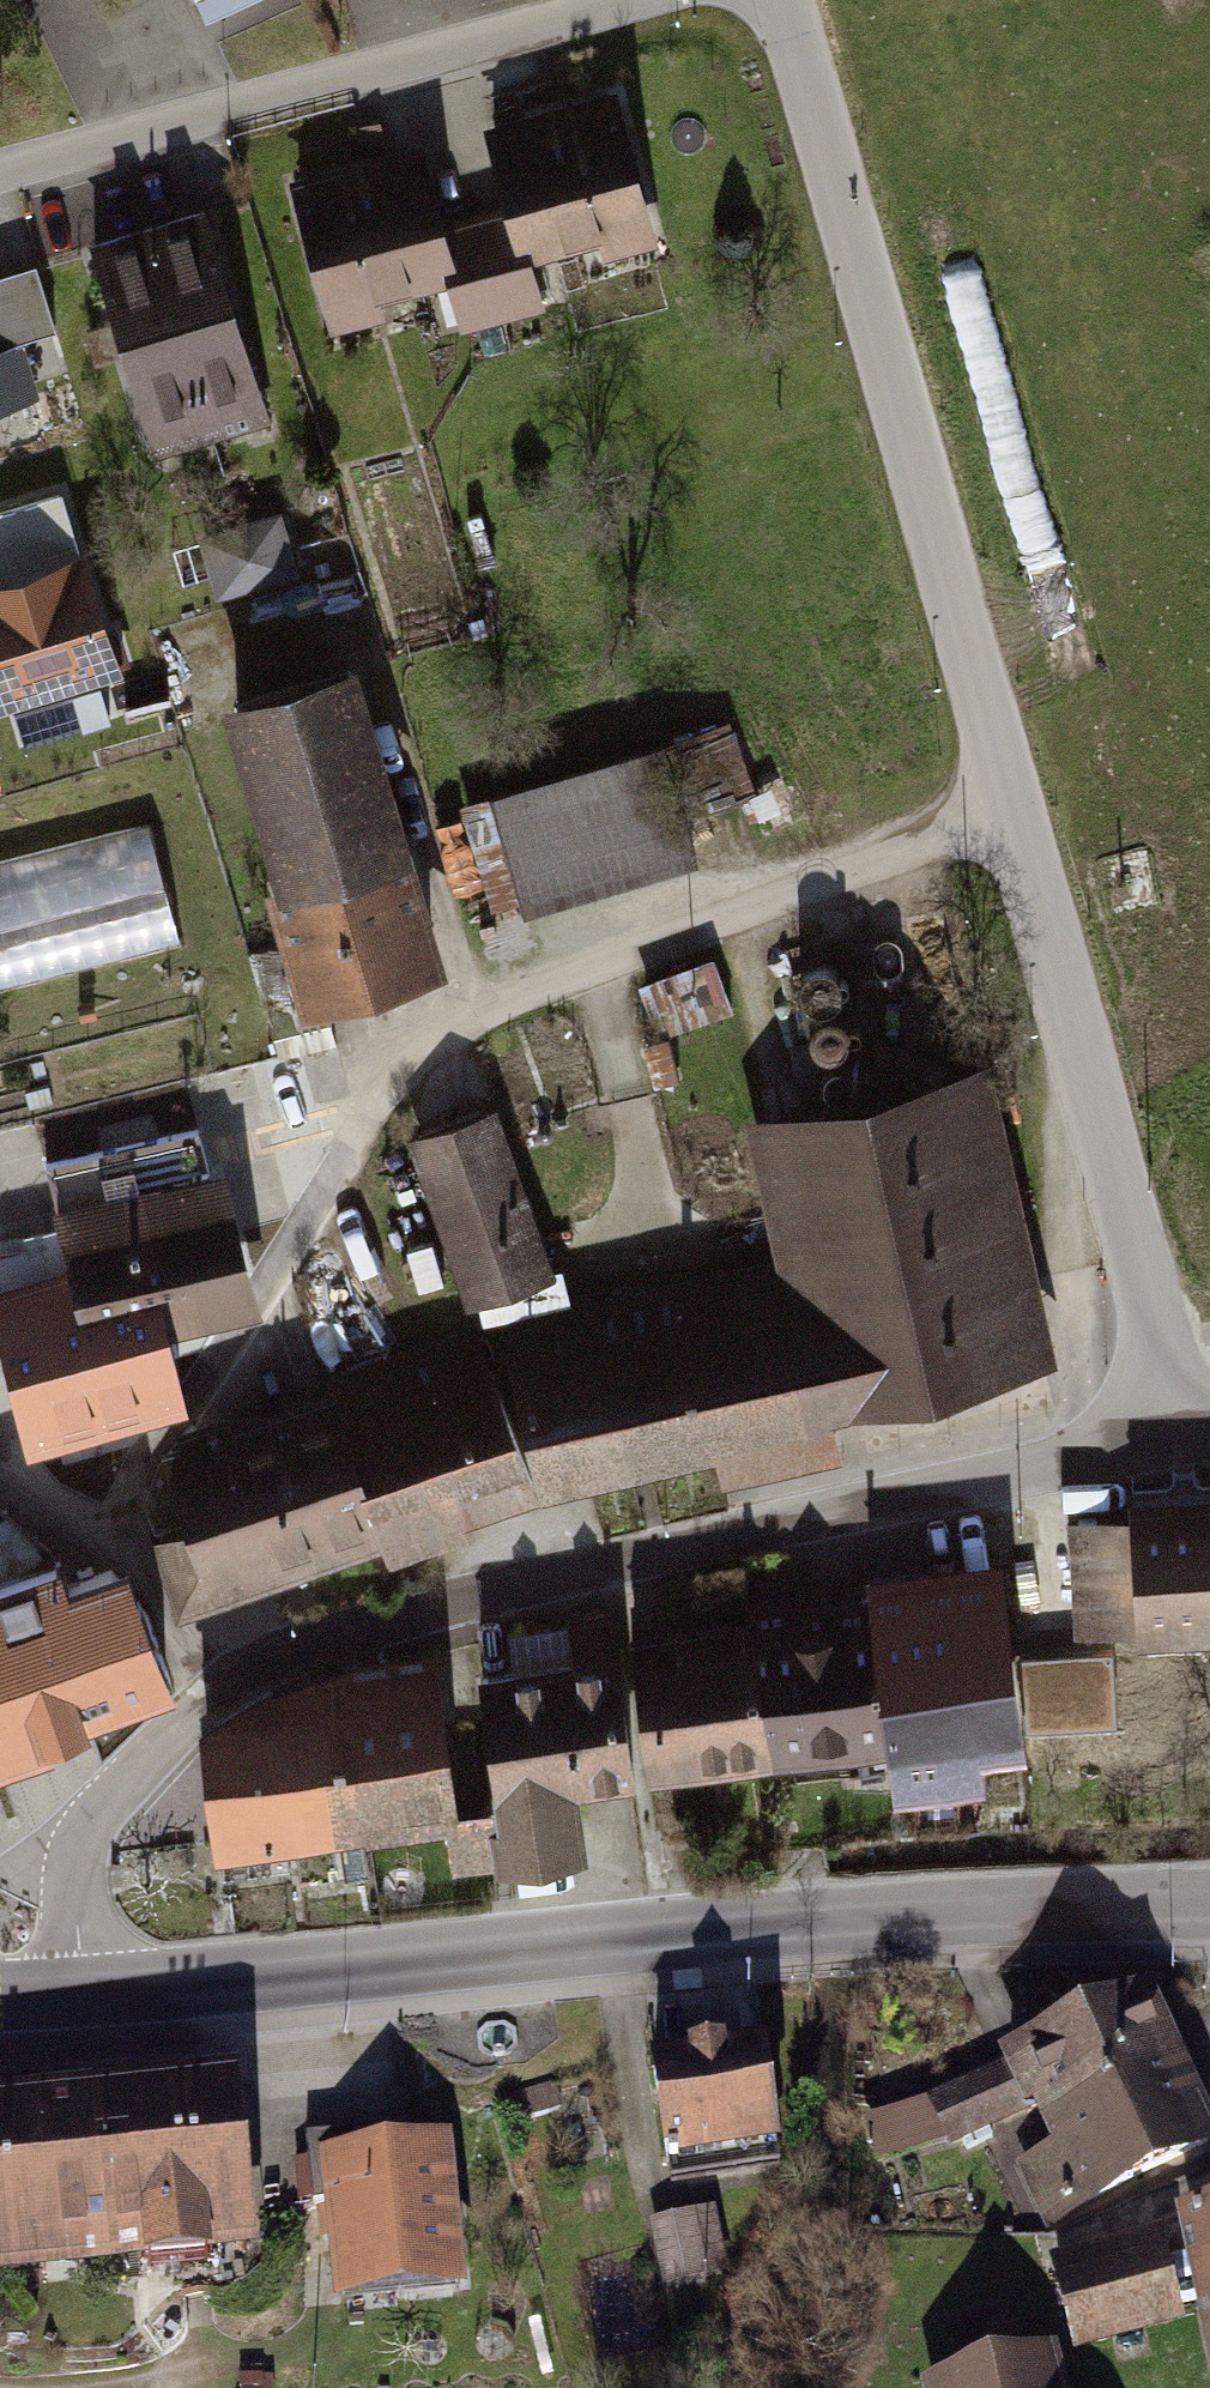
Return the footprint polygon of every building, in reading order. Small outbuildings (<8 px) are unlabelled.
[(208,21),(260,0),(199,0),(208,21)] [(294,174),(333,317),(447,287),(458,328),(544,305),(533,262),(654,229),(616,91),(477,129),(501,216),(457,228),(432,137),(294,174)] [(102,244),(162,453),(274,421),(214,212),(102,244)] [(0,262),(0,399),(35,389),(21,344),(66,330),(42,249),(0,262)] [(125,670),(67,490),(0,511),(0,710),(125,670)] [(290,517),(204,540),(221,605),(307,583),(290,517)] [(360,662),(225,702),(277,876),(261,881),(295,997),(447,952),(360,662)] [(746,726),(493,798),(526,911),(719,856),(706,812),(766,795),(746,726)] [(0,861),(0,984),(181,938),(152,823),(0,861)] [(782,1260),(503,1318),(540,1493),(732,1453),(737,1480),(841,1458),(831,1411),(1066,1361),(1001,1054),(750,1107),(782,1260)] [(496,1108),(411,1136),(467,1301),(552,1273),(496,1108)] [(32,1431),(182,1393),(161,1312),(238,1292),(196,1131),(51,1168),(78,1271),(0,1292),(0,1309),(32,1431)] [(168,1540),(192,1612),(532,1498),(478,1338),(164,1444),(194,1532),(168,1540)] [(1134,1516),(1141,1625),(1209,1620),(1209,1511),(1134,1516)] [(1141,1625),(1134,1516),(1073,1520),(1082,1629),(1141,1625)] [(172,1691),(124,1551),(64,1571),(59,1556),(0,1576),(0,1574),(0,1749),(172,1691)] [(631,1633),(649,1776),(885,1747),(891,1797),(982,1785),(978,1751),(1023,1745),(1000,1559),(870,1575),(873,1601),(803,1610),(800,1582),(751,1588),(754,1618),(631,1633)] [(590,1665),(486,1679),(510,1850),(573,1842),(563,1771),(629,1762),(610,1622),(584,1625),(590,1665)] [(1110,1652),(1027,1657),(1036,1722),(1115,1719),(1110,1652)] [(342,1680),(209,1742),(225,1872),(293,1861),(288,1830),(449,1809),(457,1856),(496,1850),(489,1797),(453,1800),(434,1667),(342,1680)] [(1045,2115),(1177,2054),(1148,1991),(1007,2057),(1011,2065),(930,2103),(949,2143),(1027,2107),(1030,2114),(1042,2108),(1045,2115)] [(764,2045),(653,2061),(668,2165),(779,2149),(764,2045)] [(1045,2115),(1062,2149),(1022,2168),(1049,2225),(1209,2149),(1209,2124),(1177,2054),(1045,2115)] [(248,2247),(229,2080),(0,2105),(0,2275),(248,2247)] [(445,2141),(323,2154),(338,2302),(461,2289),(445,2141)] [(1186,2219),(1209,2327),(1209,2213),(1186,2219)] [(686,2217),(652,2225),(665,2284),(699,2277),(686,2217)] [(1160,2242),(1059,2267),(1076,2333),(1176,2309),(1160,2242)] [(934,2387),(1061,2387),(1052,2356),(934,2387)]
